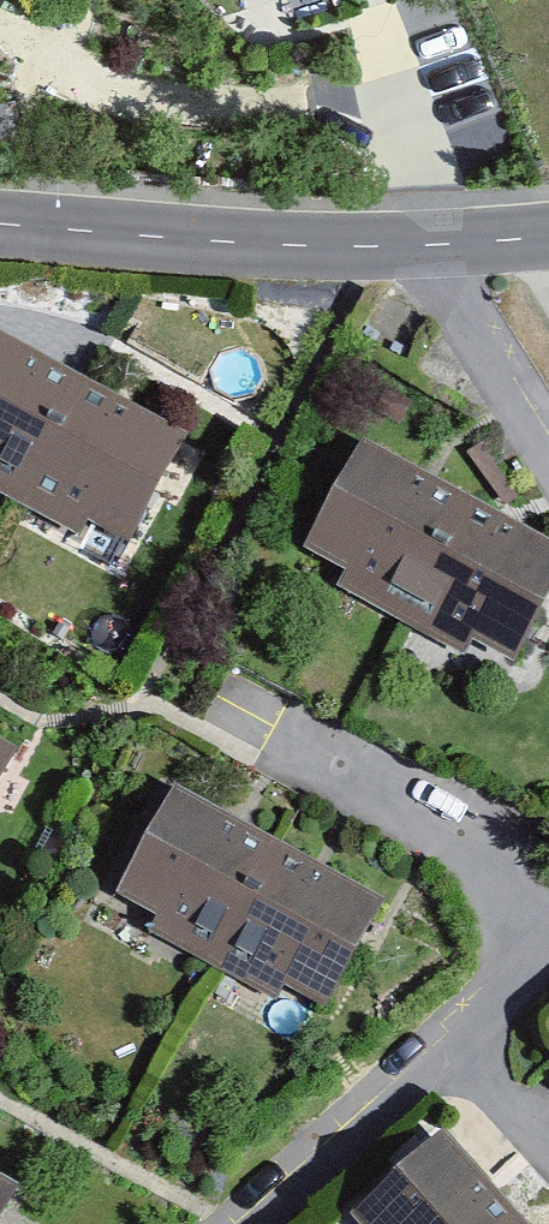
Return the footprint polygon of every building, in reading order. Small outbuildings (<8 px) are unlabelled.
[(0,342),(0,492),(71,531),(83,509),(133,536),(184,442),(0,342)] [(371,456),(321,551),(358,570),(346,593),(470,657),(482,634),(519,654),(548,597),(548,548),(371,456)] [(0,756),(0,787),(13,764),(0,756)] [(375,913),(182,803),(130,895),(164,914),(155,931),(278,1000),(287,984),(324,1004),(375,913)] [(447,1141),(362,1219),(366,1223),(522,1223),(447,1141)] [(0,1193),(0,1223),(13,1200),(0,1193)]
